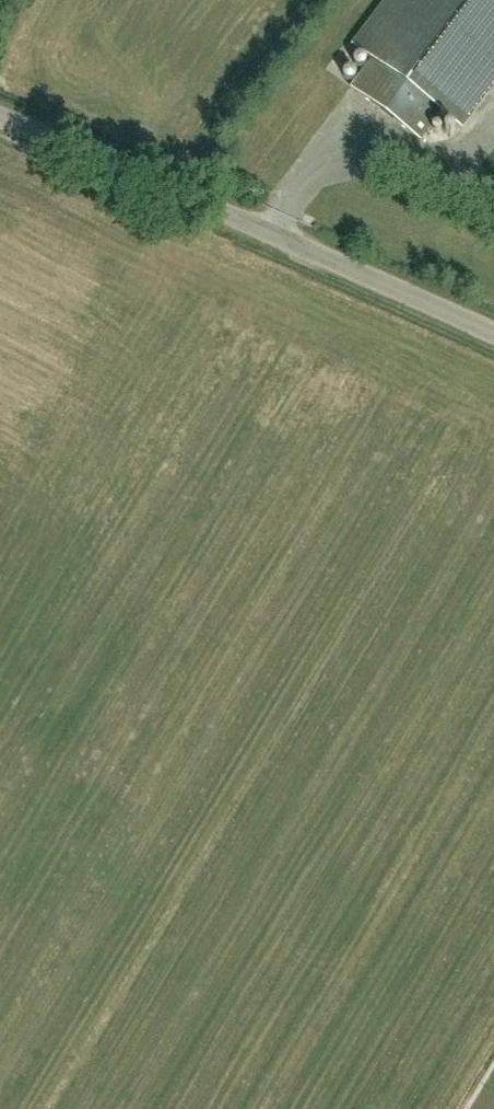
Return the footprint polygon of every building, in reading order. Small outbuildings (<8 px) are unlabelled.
[(351,89),(421,142),(442,113),(462,128),(493,85),(493,0),(386,0),(352,46),(372,61),(351,89)]
